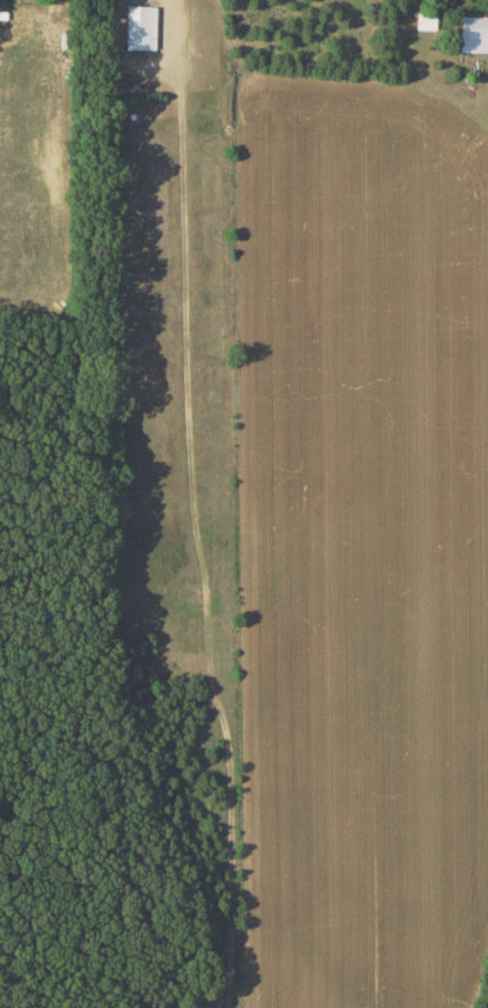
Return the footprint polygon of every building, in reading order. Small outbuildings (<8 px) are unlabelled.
[(157,6),(127,5),(126,48),(156,49),(157,6)] [(461,15),(461,51),(487,51),(487,16),(461,15)]
